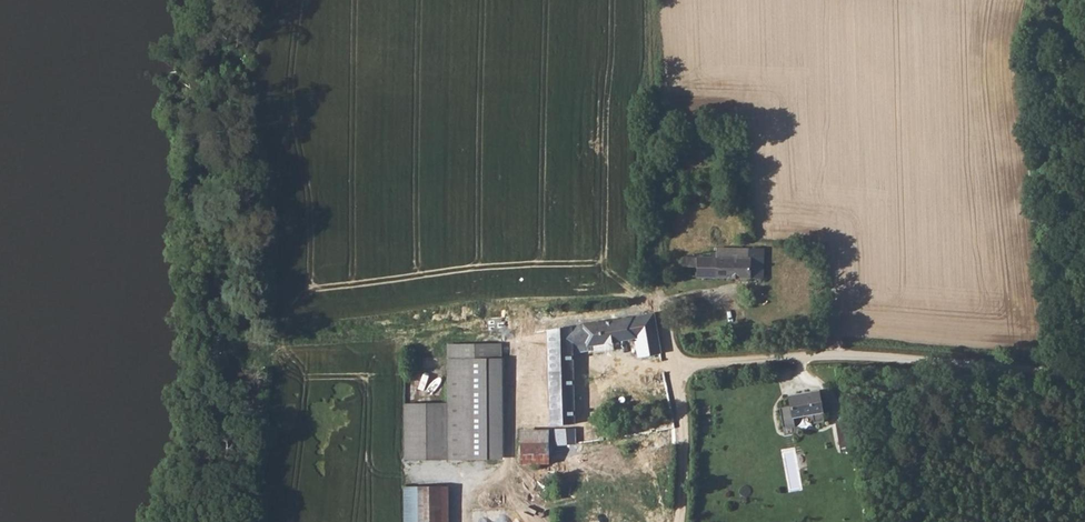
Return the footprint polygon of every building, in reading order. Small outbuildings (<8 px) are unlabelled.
[(713,258),(684,257),(684,267),(698,267),(698,277),(763,278),(763,248),(717,248),(717,254),(713,254),(713,258)] [(551,390),(552,424),(576,423),(574,353),(590,350),(590,345),(637,337),(636,328),(657,324),(655,312),(550,329),(551,390)] [(662,351),(659,337),(638,341),(639,355),(662,351)] [(448,347),(448,468),(504,465),(501,346),(448,347)] [(818,390),(789,395),(791,405),(779,407),(782,426),(823,419),(818,390)] [(445,406),(404,405),(405,463),(446,464),(445,406)] [(576,428),(552,429),(552,447),(564,445),(564,440),(576,438),(576,428)] [(451,486),(405,485),(404,521),(450,521),(451,486)]
